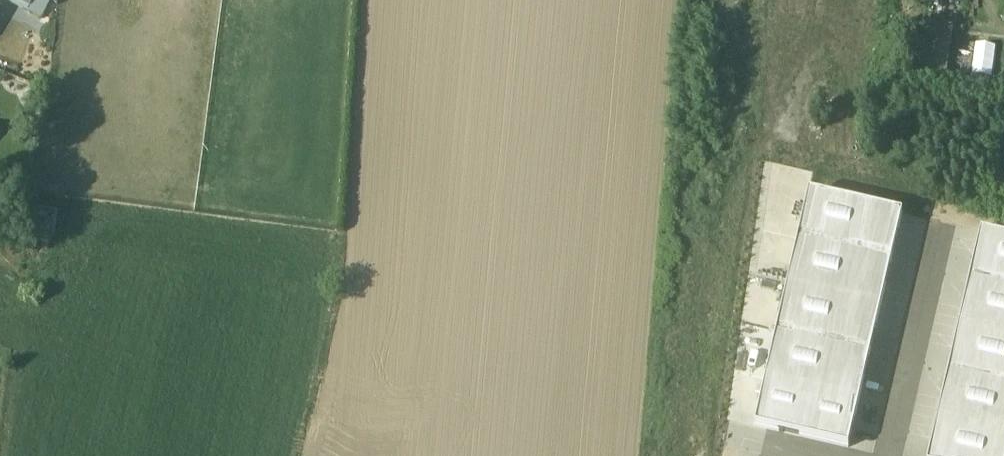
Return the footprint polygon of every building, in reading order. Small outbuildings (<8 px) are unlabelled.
[(28,9),(26,13),(40,20),(51,0),(50,0),(13,0),(28,9)] [(918,86),(945,90),(952,40),(925,36),(918,86)] [(39,289),(56,195),(33,191),(25,237),(33,238),(31,253),(21,251),(15,285),(39,289)] [(832,455),(850,455),(902,227),(808,205),(754,438),(832,455)] [(980,244),(931,455),(1003,455),(1003,249),(980,244)]
